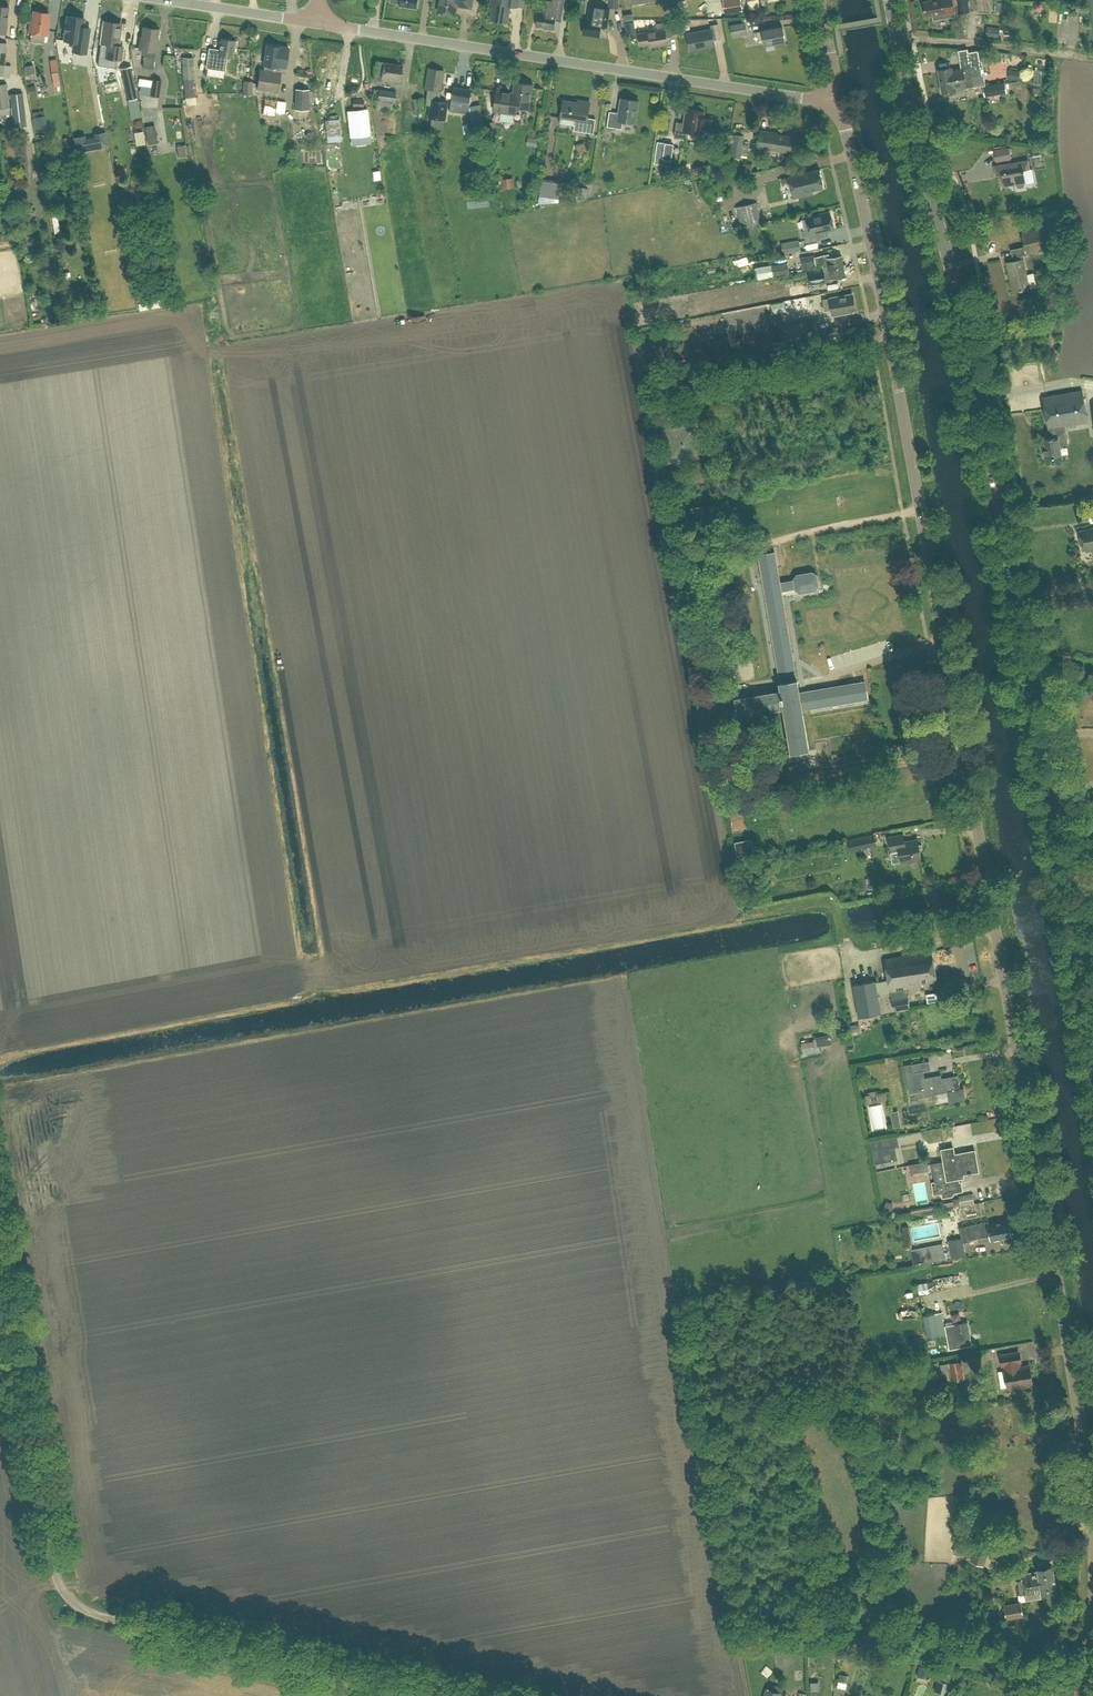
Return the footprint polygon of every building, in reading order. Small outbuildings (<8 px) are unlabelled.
[(417,9),(419,0),(391,0),(391,2),(401,3),(400,6),(417,9)] [(438,11),(446,12),(448,15),(452,15),(454,14),(456,14),(457,6),(472,8),(473,0),(440,0),(438,11)] [(491,5),(494,5),(492,19),(508,22),(511,5),(518,6),(519,0),(492,0),(491,5)] [(538,26),(555,29),(556,19),(562,19),(564,0),(544,0),(542,11),(540,11),(538,26)] [(741,0),(724,0),(726,14),(743,11),(741,0)] [(926,16),(933,15),(934,19),(955,15),(953,0),(929,0),(930,0),(923,1),(926,16)] [(960,13),(970,11),(968,0),(958,0),(960,13)] [(7,34),(7,29),(9,18),(8,18),(9,7),(0,6),(0,33),(7,34)] [(584,33),(600,36),(601,26),(608,27),(610,9),(591,6),(589,19),(586,19),(584,33)] [(29,33),(32,33),(30,41),(45,43),(46,35),(47,35),(49,23),(48,23),(49,13),(33,11),(32,21),(31,21),(29,33)] [(73,51),(86,53),(89,28),(82,27),(84,18),(68,16),(67,23),(65,23),(64,32),(65,32),(64,40),(74,42),(73,51)] [(102,31),(97,65),(115,68),(116,59),(120,59),(122,46),(118,45),(120,34),(119,34),(120,23),(105,21),(103,32),(102,31)] [(675,36),(673,21),(657,24),(658,30),(640,33),(642,46),(652,44),(652,47),(669,44),(668,38),(675,36)] [(626,23),(627,34),(636,33),(635,22),(626,23)] [(745,22),(731,25),(733,37),(747,33),(745,22)] [(690,51),(715,45),(714,40),(722,39),(719,24),(711,26),(712,29),(687,34),(690,51)] [(786,41),(783,26),(763,30),(763,31),(757,32),(759,40),(765,39),(766,45),(786,41)] [(158,29),(142,27),(141,37),(140,37),(138,49),(145,50),(142,67),(153,69),(155,51),(156,52),(158,40),(157,39),(158,29)] [(987,27),(986,36),(999,37),(1000,28),(987,27)] [(234,41),(234,40),(222,38),(220,53),(209,51),(207,68),(225,71),(227,56),(231,57),(233,47),(236,48),(237,42),(234,41)] [(278,92),(281,72),(285,72),(289,48),(289,47),(281,46),(268,44),(265,65),(264,69),(260,68),(258,89),(278,92)] [(952,66),(938,69),(940,79),(953,77),(954,80),(965,78),(964,77),(972,76),(982,74),(978,50),(968,51),(967,48),(958,50),(961,68),(953,69),(952,66)] [(340,79),(342,79),(344,67),(339,67),(341,56),(324,54),(319,87),(338,89),(340,79)] [(55,59),(49,60),(51,73),(57,72),(55,59)] [(139,98),(131,61),(120,63),(128,100),(139,98)] [(402,65),(377,61),(375,79),(400,82),(402,65)] [(36,78),(35,65),(25,66),(27,79),(36,78)] [(426,99),(431,100),(429,110),(428,117),(431,117),(438,118),(439,111),(446,112),(447,102),(439,101),(441,89),(443,90),(443,84),(442,84),(443,71),(428,68),(426,88),(428,88),(426,99)] [(1021,72),(1011,71),(1010,79),(1020,80),(1021,72)] [(196,96),(195,78),(195,72),(184,73),(184,79),(185,97),(196,96)] [(953,77),(940,79),(942,92),(967,88),(967,87),(973,86),(974,86),(986,84),(984,74),(982,74),(972,76),(964,77),(965,78),(954,80),(953,77)] [(103,82),(105,91),(122,87),(120,78),(103,82)] [(151,87),(152,81),(139,79),(138,85),(151,87)] [(152,79),(152,81),(151,87),(150,95),(158,97),(161,81),(152,79)] [(243,81),(243,94),(253,94),(253,81),(243,81)] [(983,85),(985,96),(1007,92),(1005,81),(983,85)] [(515,82),(513,95),(506,94),(505,92),(497,90),(494,111),(516,114),(517,107),(529,109),(533,84),(515,82)] [(7,83),(0,84),(0,115),(11,114),(10,107),(7,83)] [(322,87),(319,101),(334,105),(337,91),(322,87)] [(310,89),(294,89),(295,108),(310,108),(310,89)] [(397,92),(379,89),(379,90),(374,89),(373,98),(377,98),(376,109),(394,112),(397,92)] [(452,89),(450,102),(470,105),(472,92),(452,89)] [(27,125),(23,92),(10,94),(14,127),(27,125)] [(413,99),(415,112),(424,111),(422,97),(413,99)] [(268,100),(265,112),(279,115),(280,109),(287,111),(289,100),(280,98),(280,103),(268,100)] [(635,123),(639,101),(621,98),(619,113),(610,111),(607,126),(622,129),(623,121),(635,123)] [(364,107),(364,99),(352,99),(353,107),(364,107)] [(137,100),(127,103),(131,120),(141,117),(137,100)] [(591,102),(583,101),(583,103),(564,100),(561,117),(576,119),(575,130),(594,133),(596,119),(588,118),(591,102)] [(351,137),(370,135),(368,108),(348,111),(351,137)] [(712,118),(703,117),(704,110),(687,108),(685,123),(677,121),(675,135),(688,137),(689,130),(710,134),(712,118)] [(431,117),(430,125),(443,127),(444,119),(438,118),(431,117)] [(342,141),(340,118),(325,120),(328,142),(342,141)] [(495,122),(485,124),(487,134),(497,132),(495,122)] [(93,124),(82,126),(84,139),(95,137),(93,124)] [(146,136),(156,134),(154,126),(145,128),(146,136)] [(760,130),(758,147),(792,153),(795,137),(773,134),(773,132),(760,130)] [(96,134),(98,147),(108,145),(105,132),(96,134)] [(742,158),(745,136),(733,134),(730,156),(742,158)] [(77,151),(86,149),(83,136),(74,138),(77,151)] [(538,139),(528,138),(526,145),(537,147),(538,139)] [(656,154),(664,155),(664,158),(671,159),(674,144),(658,141),(656,154)] [(176,146),(178,157),(185,156),(184,145),(176,146)] [(997,159),(1012,157),(1011,146),(995,148),(997,159)] [(1028,186),(1025,168),(1031,167),(1030,158),(996,164),(997,173),(1003,172),(1005,185),(1016,183),(1017,187),(1018,189),(1027,187),(1028,186)] [(813,190),(824,187),(820,169),(789,176),(794,197),(813,192),(813,190)] [(515,187),(514,178),(503,179),(504,188),(515,187)] [(539,197),(558,199),(561,182),(542,179),(539,197)] [(1041,193),(1044,206),(1059,203),(1057,190),(1041,193)] [(762,222),(757,202),(737,207),(741,226),(762,222)] [(817,233),(834,229),(830,212),(807,217),(810,229),(803,230),(806,243),(819,239),(817,233)] [(1026,247),(1012,250),(1014,261),(1008,262),(1014,292),(1030,288),(1024,259),(1022,259),(1022,256),(1054,249),(1049,226),(1022,232),(1026,247)] [(800,240),(782,243),(784,254),(802,251),(800,240)] [(815,256),(816,264),(823,263),(823,267),(833,266),(834,267),(844,266),(842,255),(830,257),(829,253),(821,255),(815,256)] [(816,264),(815,256),(815,255),(801,258),(803,271),(817,269),(817,267),(816,264)] [(772,265),(774,277),(789,274),(787,263),(772,265)] [(834,278),(846,276),(844,266),(834,267),(833,266),(823,267),(824,270),(808,272),(811,284),(834,280),(834,278)] [(825,310),(832,309),(833,314),(856,310),(853,293),(823,299),(825,310)] [(810,323),(789,327),(791,345),(813,341),(810,323)] [(681,383),(680,373),(661,376),(663,387),(681,383)] [(1049,429),(1050,438),(1041,439),(1045,458),(1062,455),(1060,445),(1066,444),(1067,442),(1066,435),(1058,436),(1056,428),(1090,422),(1085,389),(1043,396),(1048,429),(1049,429)] [(700,456),(695,425),(664,430),(669,462),(700,456)] [(695,524),(706,522),(703,506),(693,508),(695,524)] [(1082,549),(1092,547),(1092,529),(1079,531),(1082,549)] [(803,710),(868,699),(865,681),(799,693),(782,591),(794,589),(800,593),(816,590),(819,586),(817,575),(813,572),(797,575),(793,581),(780,583),(775,552),(760,555),(783,691),(757,695),(735,699),(738,716),(784,708),(791,752),(809,749),(803,710)] [(898,746),(900,757),(912,755),(910,744),(898,746)] [(910,862),(921,860),(917,838),(904,841),(903,833),(888,836),(889,846),(897,845),(901,862),(910,860),(910,862)] [(875,834),(857,837),(859,845),(877,842),(875,834)] [(738,855),(754,852),(752,839),(736,842),(738,855)] [(923,984),(937,981),(932,949),(884,958),(888,980),(876,982),(875,980),(853,984),(859,1017),(881,1013),(878,993),(890,991),(892,1000),(891,1000),(893,1011),(910,1008),(907,989),(923,986),(923,984)] [(949,1101),(966,1098),(964,1088),(960,1089),(958,1075),(942,1078),(941,1075),(923,1078),(922,1072),(931,1070),(929,1061),(905,1065),(910,1093),(923,1090),(924,1096),(948,1092),(949,1101)] [(873,1105),(878,1128),(891,1126),(887,1102),(873,1105)] [(901,1126),(900,1118),(892,1119),(893,1127),(901,1126)] [(897,1137),(872,1142),(876,1163),(897,1159),(895,1146),(899,1146),(897,1137)] [(932,1182),(933,1190),(934,1194),(942,1193),(943,1197),(952,1196),(952,1193),(963,1191),(961,1182),(960,1182),(958,1175),(979,1171),(975,1151),(955,1154),(954,1147),(942,1149),(947,1180),(932,1182)] [(974,1193),(960,1196),(960,1198),(953,1200),(954,1206),(975,1203),(974,1193)] [(988,1221),(961,1226),(964,1242),(972,1240),(971,1239),(991,1235),(992,1240),(1011,1236),(1008,1221),(989,1224),(988,1221)] [(966,1255),(963,1238),(948,1240),(952,1258),(966,1255)] [(926,1262),(945,1259),(943,1246),(923,1250),(926,1262)] [(940,1285),(967,1279),(965,1273),(939,1278),(940,1285)] [(965,1281),(923,1288),(924,1294),(966,1287),(965,1281)] [(923,1315),(927,1337),(938,1335),(934,1313),(923,1315)] [(972,1345),(971,1337),(968,1321),(945,1326),(950,1349),(972,1345)] [(1008,1387),(1032,1382),(1030,1366),(1019,1367),(1019,1364),(1015,1362),(1011,1362),(1009,1354),(1000,1356),(1002,1365),(1006,1364),(1007,1370),(1005,1370),(1008,1387)] [(965,1378),(962,1361),(941,1364),(942,1373),(951,1372),(952,1380),(965,1378)] [(985,1565),(990,1550),(977,1545),(980,1535),(977,1534),(973,1543),(971,1549),(965,1546),(962,1554),(968,1556),(968,1557),(972,1558),(971,1560),(985,1565)] [(1043,1593),(1057,1591),(1052,1565),(1038,1568),(1038,1570),(1021,1573),(1022,1579),(1017,1580),(1020,1594),(1024,1593),(1025,1600),(1044,1597),(1043,1593)] [(1007,1619),(1023,1616),(1021,1601),(1004,1604),(1007,1619)] [(750,1646),(759,1645),(759,1637),(749,1638),(750,1646)] [(935,1691),(945,1694),(949,1682),(938,1679),(935,1691)] [(764,1695),(782,1695),(783,1692),(767,1687),(764,1695)]
